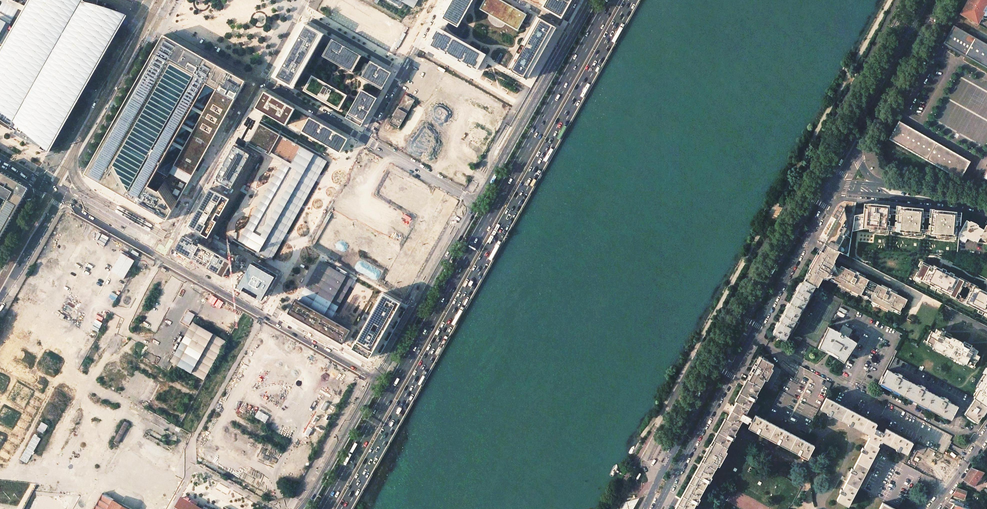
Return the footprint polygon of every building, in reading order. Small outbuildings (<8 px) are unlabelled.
[(0,9),(0,15),(1,13),(2,14),(9,1),(14,4),(16,0),(5,0),(0,9)] [(76,0),(25,0),(21,7),(60,29),(62,25),(70,10),(71,10),(76,0)] [(77,25),(78,23),(78,21),(79,19),(81,16),(82,14),(83,13),(84,12),(86,11),(89,9),(93,8),(80,0),(76,0),(71,10),(70,10),(62,25),(79,35),(79,34),(78,32),(78,30),(77,28),(77,26),(77,25)] [(87,0),(80,0),(93,8),(97,7),(100,7),(102,8),(106,9),(109,11),(112,14),(114,17),(115,20),(116,24),(116,28),(116,31),(115,35),(125,17),(87,0)] [(409,7),(413,9),(418,0),(413,0),(409,7)] [(450,3),(442,18),(449,22),(458,27),(461,22),(473,0),(452,0),(450,3)] [(479,9),(489,14),(506,24),(518,30),(521,24),(527,15),(501,0),(484,0),(479,9)] [(541,8),(562,19),(572,0),(546,0),(541,8)] [(961,15),(979,25),(983,18),(986,19),(986,0),(969,0),(961,15)] [(337,17),(344,4),(339,1),(331,14),(337,17)] [(83,40),(82,39),(81,37),(79,35),(62,25),(60,29),(21,7),(13,21),(96,68),(113,38),(111,40),(110,41),(109,42),(107,43),(105,44),(104,45),(102,45),(100,46),(98,46),(96,46),(94,46),(93,46),(89,44),(87,44),(86,43),(84,41),(83,40)] [(114,37),(115,35),(116,31),(116,28),(116,24),(115,20),(114,17),(112,14),(109,11),(106,9),(102,8),(100,7),(97,7),(93,8),(89,9),(86,11),(84,12),(83,13),(82,14),(81,16),(79,19),(78,21),(78,23),(77,25),(77,26),(77,28),(78,30),(78,32),(79,34),(79,35),(81,37),(82,39),(83,40),(84,41),(86,43),(87,44),(89,44),(93,46),(94,46),(96,46),(98,46),(100,46),(102,45),(104,45),(105,44),(107,43),(109,42),(110,41),(111,40),(113,38),(114,37)] [(351,8),(345,22),(356,27),(359,21),(362,22),(366,15),(351,8)] [(557,28),(537,16),(531,25),(524,38),(520,46),(514,57),(507,69),(527,80),(557,28)] [(10,130),(13,125),(22,130),(19,135),(41,148),(44,143),(51,147),(96,68),(13,21),(9,19),(8,22),(0,18),(0,124),(10,130)] [(304,24),(274,77),(293,88),(323,35),(304,24)] [(954,25),(943,44),(986,68),(986,44),(965,32),(966,29),(963,27),(962,30),(954,25)] [(443,31),(439,29),(430,46),(476,71),(485,54),(480,51),(478,50),(469,45),(443,31)] [(105,140),(85,174),(100,183),(149,210),(167,220),(173,211),(178,201),(188,184),(198,166),(226,116),(236,98),(246,81),(210,60),(193,51),(187,48),(180,43),(164,35),(155,51),(145,69),(140,76),(114,123),(105,140)] [(353,73),(362,56),(332,39),(323,56),(353,73)] [(381,90),(390,73),(370,61),(359,78),(381,90)] [(337,109),(338,110),(339,109),(338,108),(341,103),(342,104),(343,102),(342,101),(345,96),(346,97),(347,95),(345,94),(345,95),(340,93),(341,92),(339,91),(338,91),(333,89),(334,88),(332,87),(331,88),(326,85),(327,84),(325,83),(325,84),(320,81),(320,80),(318,79),(318,80),(313,77),(313,76),(312,75),(311,77),(312,77),(309,83),(308,82),(307,84),(308,84),(305,89),(304,89),(303,90),(305,91),(305,90),(310,93),(310,94),(311,95),(312,94),(317,97),(317,98),(318,99),(319,98),(324,101),(323,102),(325,103),(325,102),(331,105),(330,106),(332,107),(333,106),(337,109)] [(346,117),(361,126),(377,98),(362,90),(346,117)] [(295,109),(264,91),(255,108),(286,125),(295,109)] [(405,94),(389,123),(399,128),(415,100),(405,94)] [(463,120),(484,132),(492,118),(471,107),(463,120)] [(348,139),(310,117),(302,131),(340,153),(348,139)] [(899,121),(889,139),(960,179),(970,161),(899,121)] [(286,165),(298,145),(258,123),(247,143),(282,162),(286,165)] [(243,150),(235,145),(215,180),(232,189),(251,154),(243,150)] [(243,243),(268,257),(323,159),(298,145),(286,165),(243,243)] [(323,159),(268,257),(273,259),(274,258),(327,161),(323,159)] [(243,243),(286,165),(282,162),(238,241),(243,243)] [(0,170),(0,241),(25,196),(23,195),(24,193),(23,189),(23,186),(20,185),(22,183),(0,170)] [(421,191),(390,174),(380,193),(410,210),(421,191)] [(249,188),(243,185),(240,191),(246,194),(249,188)] [(229,199),(211,189),(189,227),(208,238),(217,221),(209,217),(213,210),(220,214),(229,199)] [(457,201),(437,189),(414,230),(435,242),(450,216),(457,201)] [(864,230),(886,233),(888,208),(865,206),(865,213),(854,215),(852,230),(864,230)] [(833,228),(824,244),(839,252),(843,253),(847,231),(852,230),(854,215),(845,217),(844,208),(835,224),(833,228)] [(895,235),(920,237),(923,212),(899,209),(895,235)] [(932,212),(929,238),(958,241),(961,215),(932,212)] [(331,216),(317,241),(341,255),(355,230),(331,216)] [(983,230),(966,220),(959,232),(959,239),(965,242),(968,237),(977,242),(980,237),(979,237),(984,230),(983,230)] [(384,232),(376,244),(382,248),(390,236),(384,232)] [(224,276),(232,262),(184,236),(177,249),(224,276)] [(833,271),(837,273),(835,267),(832,266),(835,261),(839,252),(824,244),(818,255),(813,264),(808,273),(810,274),(806,281),(816,286),(818,287),(823,278),(826,277),(827,276),(830,278),(835,276),(831,274),(832,272),(833,271)] [(985,256),(984,256),(975,274),(986,280),(986,257),(985,256)] [(273,272),(253,261),(241,282),(246,285),(245,287),(259,295),(260,293),(266,296),(275,278),(271,276),(273,272)] [(302,303),(327,317),(349,277),(324,263),(302,303)] [(919,284),(954,301),(963,281),(928,264),(927,266),(922,263),(914,279),(920,282),(919,284)] [(835,276),(830,278),(835,280),(834,282),(861,295),(862,293),(870,297),(869,300),(892,311),(893,308),(899,311),(903,303),(905,304),(907,299),(890,291),(887,290),(887,289),(877,284),(877,285),(868,281),(869,280),(858,275),(855,273),(841,266),(840,269),(836,267),(835,267),(837,273),(833,271),(832,272),(831,274),(835,276)] [(806,281),(804,280),(801,286),(792,304),(783,322),(777,335),(788,340),(816,286),(806,281)] [(963,305),(986,318),(986,294),(973,286),(963,305)] [(346,345),(370,358),(401,302),(377,289),(346,345)] [(221,306),(224,299),(213,292),(209,299),(221,306)] [(302,303),(302,302),(295,316),(344,343),(351,330),(331,319),(327,317),(302,303)] [(222,338),(196,324),(174,363),(201,378),(222,338)] [(852,330),(843,325),(839,332),(841,333),(845,335),(847,337),(852,330)] [(828,327),(818,348),(826,351),(826,350),(832,352),(838,356),(837,358),(843,362),(856,343),(847,337),(845,335),(843,338),(840,336),(841,333),(839,332),(828,327)] [(941,331),(936,329),(935,333),(933,332),(931,335),(930,334),(926,341),(931,343),(930,345),(969,365),(970,364),(974,366),(977,359),(976,358),(977,355),(976,354),(978,351),(974,349),(974,348),(971,346),(970,347),(967,345),(947,335),(944,333),(941,331)] [(797,335),(793,342),(798,345),(802,338),(797,335)] [(755,369),(748,380),(761,387),(765,379),(766,380),(773,369),(771,368),(773,364),(761,357),(755,369)] [(832,383),(794,365),(793,366),(768,417),(805,436),(832,383)] [(898,375),(887,370),(880,383),(918,402),(951,419),(958,406),(947,401),(948,399),(944,397),(944,399),(924,389),(925,387),(921,385),(920,387),(901,377),(902,375),(899,373),(898,375)] [(973,398),(974,399),(964,414),(977,421),(980,418),(982,419),(985,415),(986,412),(986,408),(986,407),(985,406),(986,402),(986,372),(976,390),(977,391),(973,398)] [(721,430),(715,440),(728,447),(732,439),(733,440),(736,435),(735,434),(743,420),(748,423),(749,421),(751,422),(749,426),(757,430),(756,432),(767,437),(779,444),(780,442),(791,448),(798,452),(797,453),(800,454),(800,453),(804,455),(808,457),(814,446),(755,415),(760,405),(753,401),(754,400),(755,401),(757,396),(756,395),(761,387),(748,380),(743,390),(732,410),(721,430)] [(9,461),(39,401),(35,399),(32,399),(26,411),(25,404),(24,402),(21,401),(18,395),(14,393),(14,388),(12,391),(5,387),(0,387),(0,456),(9,461)] [(840,493),(837,500),(848,506),(850,501),(853,497),(855,498),(860,487),(865,477),(863,476),(876,451),(879,446),(877,446),(880,441),(881,442),(882,441),(896,448),(896,449),(899,451),(899,450),(907,454),(913,442),(886,428),(883,433),(875,428),(877,424),(861,415),(837,403),(826,397),(820,409),(828,413),(827,414),(830,416),(831,414),(848,423),(848,425),(851,426),(852,425),(869,434),(868,436),(870,437),(864,448),(862,447),(861,451),(862,451),(853,469),(852,468),(850,471),(848,470),(839,488),(841,489),(839,492),(840,493)] [(952,435),(887,404),(883,413),(879,423),(943,454),(947,445),(952,435)] [(254,417),(264,423),(268,416),(257,410),(254,417)] [(125,421),(114,441),(118,444),(129,424),(125,421)] [(42,422),(38,430),(44,434),(49,425),(42,422)] [(28,463),(41,438),(34,435),(21,460),(28,463)] [(711,448),(703,461),(716,468),(718,469),(727,451),(726,451),(728,447),(715,440),(711,448)] [(880,455),(861,490),(872,495),(901,508),(903,508),(919,476),(920,474),(880,455)] [(925,467),(924,467),(922,470),(943,481),(949,474),(954,467),(939,459),(937,462),(934,461),(932,466),(933,467),(931,471),(925,467)] [(703,461),(697,472),(684,495),(677,508),(693,508),(696,503),(698,504),(701,498),(699,498),(708,482),(710,483),(712,477),(711,477),(716,468),(703,461)] [(974,486),(982,475),(986,477),(986,473),(972,468),(967,475),(963,480),(974,486)] [(955,492),(953,494),(964,498),(967,491),(957,488),(955,492)] [(113,498),(101,492),(91,508),(132,508),(113,498)] [(182,494),(174,508),(208,508),(182,494)] [(639,498),(625,502),(621,508),(632,508),(639,498)]
